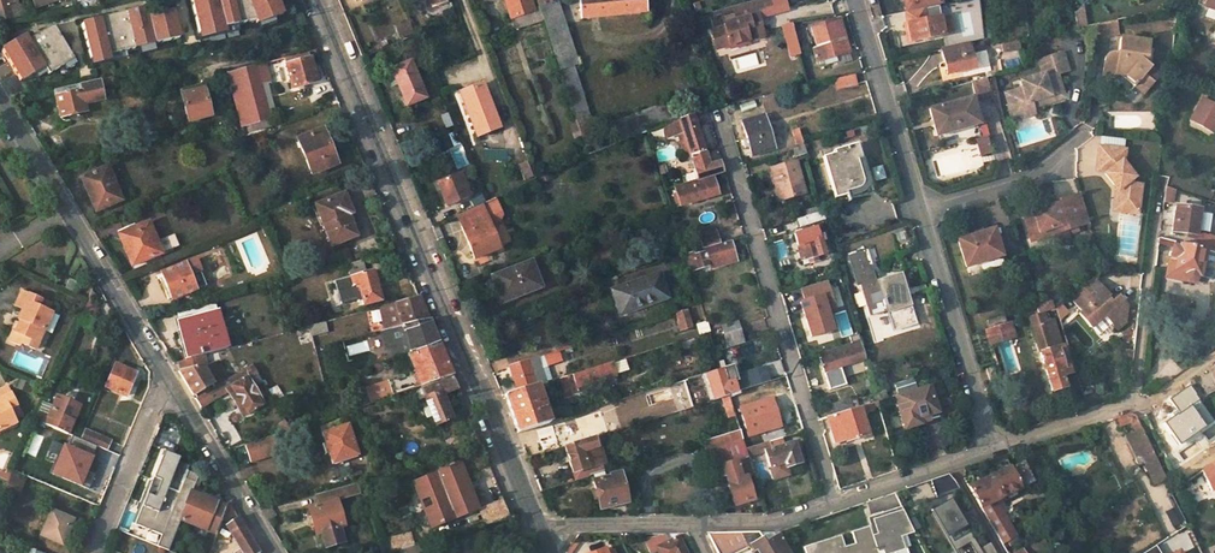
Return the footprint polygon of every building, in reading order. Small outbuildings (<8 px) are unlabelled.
[(19,17),(15,0),(0,0),(0,21),(19,18),(19,17)] [(36,8),(58,0),(33,0),(36,8)] [(277,0),(190,0),(199,35),(237,26),(255,21),(257,25),(283,15),(277,0)] [(510,18),(511,18),(514,28),(543,19),(539,7),(533,9),(530,0),(504,0),(510,18)] [(552,2),(551,0),(536,0),(539,7),(543,19),(554,53),(568,49),(552,2)] [(643,0),(579,0),(581,18),(644,12),(643,0)] [(735,6),(736,9),(739,20),(730,22),(731,25),(717,29),(721,46),(736,42),(736,45),(752,41),(751,37),(765,33),(760,17),(768,15),(764,0),(756,0),(735,6)] [(930,7),(940,5),(939,0),(905,0),(905,3),(903,4),(905,13),(930,7)] [(1196,6),(1214,12),(1214,0),(1198,0),(1196,6)] [(735,6),(712,12),(713,16),(736,9),(735,6)] [(1073,12),(1076,28),(1083,27),(1080,6),(1073,12)] [(905,13),(904,13),(906,21),(903,21),(906,32),(908,31),(910,42),(936,37),(930,7),(905,13)] [(125,51),(180,38),(173,10),(147,17),(145,8),(81,24),(89,60),(109,55),(125,51)] [(850,60),(838,19),(811,27),(816,46),(812,47),(816,61),(818,61),(834,56),(835,59),(837,64),(850,60)] [(793,22),(781,26),(788,50),(800,47),(793,22)] [(412,25),(401,30),(405,40),(416,35),(412,25)] [(73,61),(53,26),(28,41),(25,36),(1,50),(21,83),(44,69),(48,76),(73,61)] [(200,41),(238,31),(237,26),(199,35),(200,41)] [(1011,48),(1019,46),(1018,40),(1001,44),(1002,52),(1012,50),(1011,48)] [(1117,54),(1110,54),(1108,54),(1107,54),(1106,55),(1105,56),(1104,57),(1103,59),(1102,75),(1114,77),(1116,75),(1120,75),(1134,84),(1133,86),(1143,93),(1152,82),(1143,74),(1149,67),(1144,64),(1147,43),(1119,40),(1117,54)] [(968,43),(940,49),(946,73),(972,68),(968,43)] [(127,57),(125,51),(109,55),(89,60),(91,66),(127,57)] [(315,82),(308,52),(284,58),(292,88),(315,82)] [(1039,106),(1047,104),(1050,97),(1061,92),(1056,75),(1067,72),(1061,53),(1037,60),(1040,74),(1018,81),(1020,88),(1003,93),(1007,106),(1013,108),(1016,118),(1033,114),(1031,108),(1029,103),(1037,100),(1039,106)] [(819,64),(835,59),(834,56),(818,61),(819,64)] [(425,96),(410,59),(390,67),(406,104),(425,96)] [(269,66),(268,62),(228,73),(241,125),(268,119),(259,83),(270,81),(266,66),(269,66)] [(559,69),(580,136),(594,132),(572,65),(559,69)] [(855,84),(853,74),(835,78),(836,88),(855,84)] [(101,85),(113,82),(112,77),(53,91),(54,97),(56,97),(60,117),(62,117),(62,119),(69,121),(76,119),(81,115),(81,113),(86,112),(85,106),(96,103),(96,100),(94,95),(103,92),(101,85)] [(498,127),(482,83),(463,89),(467,100),(463,102),(475,135),(498,127)] [(984,84),(974,87),(977,97),(987,94),(984,84)] [(1130,89),(1140,97),(1143,93),(1133,86),(1130,89)] [(211,114),(204,88),(182,94),(188,120),(211,114)] [(467,100),(463,89),(459,91),(463,102),(467,100)] [(94,95),(96,100),(104,99),(103,92),(94,95)] [(1047,104),(1063,99),(1061,92),(1050,97),(1047,104)] [(1202,97),(1189,117),(1211,130),(1214,124),(1214,105),(1202,97)] [(972,98),(928,110),(935,136),(979,125),(972,98)] [(672,100),(609,123),(616,142),(666,124),(679,119),(672,100)] [(1031,108),(1039,106),(1037,100),(1029,103),(1031,108)] [(692,114),(704,110),(701,103),(686,108),(688,116),(692,114)] [(1007,106),(1011,120),(1016,118),(1013,108),(1007,106)] [(698,136),(692,114),(688,116),(679,119),(666,124),(668,131),(676,128),(685,157),(690,156),(703,152),(700,142),(701,141),(700,136),(698,136)] [(774,148),(765,118),(742,125),(747,140),(743,141),(745,149),(749,148),(751,155),(774,148)] [(799,145),(803,144),(801,137),(797,123),(790,126),(795,144),(798,143),(799,145)] [(336,163),(322,129),(297,139),(311,173),(336,163)] [(986,137),(975,140),(980,157),(991,153),(986,137)] [(834,153),(822,156),(834,197),(847,193),(846,191),(857,188),(859,187),(860,185),(862,183),(862,181),(862,179),(857,158),(861,157),(857,144),(833,150),(834,153)] [(484,149),(484,160),(507,160),(507,149),(484,149)] [(1135,215),(1139,187),(1130,185),(1127,180),(1128,180),(1123,175),(1126,172),(1118,164),(1120,151),(1097,149),(1094,173),(1104,174),(1105,175),(1103,176),(1116,191),(1114,192),(1113,200),(1119,201),(1117,213),(1135,215)] [(707,161),(706,161),(703,152),(690,156),(695,175),(697,179),(711,175),(721,172),(721,170),(722,170),(721,166),(720,163),(718,164),(718,162),(711,164),(710,162),(707,161)] [(804,193),(794,159),(768,167),(777,200),(804,193)] [(528,161),(519,164),(524,181),(534,177),(528,161)] [(110,188),(102,171),(82,179),(89,195),(91,194),(98,211),(120,202),(114,186),(110,188)] [(468,197),(459,173),(437,182),(446,205),(468,197)] [(716,193),(711,175),(697,179),(692,181),(673,187),(675,192),(672,193),(675,206),(716,193)] [(1174,190),(1165,187),(1163,199),(1172,201),(1174,190)] [(351,212),(343,193),(315,204),(331,244),(355,235),(347,214),(351,212)] [(1067,199),(1076,228),(1084,225),(1085,227),(1087,226),(1077,194),(1075,195),(1075,196),(1067,199)] [(480,203),(456,216),(474,259),(498,249),(488,225),(498,221),(500,213),(494,196),(480,203)] [(1067,199),(1053,203),(1054,205),(1029,213),(1030,215),(1020,218),(1027,238),(1047,231),(1049,236),(1051,242),(1066,238),(1065,235),(1077,232),(1076,228),(1067,199)] [(1203,205),(1177,202),(1174,231),(1199,234),(1203,205)] [(806,225),(824,219),(822,211),(804,216),(806,225)] [(161,253),(148,222),(119,234),(132,265),(161,253)] [(823,241),(819,224),(812,226),(813,229),(795,234),(798,246),(796,246),(801,261),(802,261),(803,265),(818,261),(817,256),(823,254),(820,241),(823,241)] [(1000,227),(957,240),(965,269),(1009,256),(1000,227)] [(703,249),(719,244),(716,231),(700,236),(703,249)] [(1047,231),(1027,238),(1028,243),(1049,236),(1047,231)] [(735,257),(730,241),(719,244),(703,249),(685,255),(690,271),(735,257)] [(1209,247),(1173,241),(1166,278),(1202,285),(1209,247)] [(868,251),(847,257),(852,273),(872,267),(868,251)] [(369,267),(367,257),(357,260),(360,269),(369,267)] [(499,287),(505,300),(540,287),(529,260),(490,275),(495,289),(499,287)] [(197,289),(186,262),(163,272),(167,283),(164,284),(170,298),(173,297),(174,299),(197,289)] [(861,280),(874,326),(890,321),(910,315),(903,290),(906,289),(902,277),(887,281),(886,278),(877,281),(872,267),(852,273),(854,281),(861,280)] [(380,300),(371,270),(349,275),(353,289),(354,289),(357,301),(361,300),(363,305),(380,300)] [(666,299),(659,276),(612,291),(620,314),(666,299)] [(62,287),(75,293),(79,282),(67,277),(62,287)] [(1108,296),(1091,278),(1069,298),(1081,312),(1078,314),(1091,328),(1104,316),(1116,329),(1125,321),(1125,305),(1117,295),(1112,300),(1109,303),(1105,299),(1108,296)] [(827,280),(802,288),(806,301),(802,302),(813,337),(835,330),(829,312),(837,310),(827,280)] [(20,320),(19,322),(16,330),(15,332),(13,331),(9,341),(21,346),(22,344),(37,350),(45,330),(40,328),(48,311),(51,304),(21,292),(15,306),(22,309),(17,319),(20,320)] [(390,326),(391,330),(428,320),(418,296),(398,301),(406,322),(390,326)] [(382,306),(390,326),(406,322),(398,301),(382,306)] [(1053,310),(1050,301),(1034,305),(1037,315),(1048,312),(1053,310)] [(88,302),(85,310),(96,314),(99,305),(88,302)] [(1060,306),(1055,310),(1059,321),(1067,314),(1060,306)] [(179,320),(183,335),(177,338),(182,344),(184,343),(188,357),(203,353),(226,347),(217,310),(179,320)] [(691,328),(686,310),(675,313),(678,322),(681,321),(683,330),(691,328)] [(48,311),(40,328),(45,330),(52,313),(48,311)] [(1070,373),(1053,319),(1051,320),(1048,312),(1037,315),(1028,318),(1050,391),(1066,386),(1063,375),(1070,373)] [(849,334),(848,313),(836,313),(837,335),(849,334)] [(913,326),(910,315),(890,321),(893,333),(913,326)] [(1003,316),(987,321),(989,329),(1005,324),(1003,316)] [(14,320),(11,328),(16,330),(19,322),(14,320)] [(428,320),(391,330),(397,348),(401,358),(408,355),(439,345),(428,320)] [(741,339),(735,320),(720,324),(725,344),(741,339)] [(326,332),(323,321),(308,326),(310,335),(326,332)] [(699,335),(711,331),(707,321),(696,324),(699,335)] [(990,345),(1015,338),(1011,322),(1005,324),(989,329),(985,330),(990,345)] [(397,348),(391,330),(379,333),(386,352),(397,348)] [(855,342),(813,355),(814,362),(819,360),(823,372),(828,371),(830,376),(839,373),(837,368),(865,359),(859,341),(855,342)] [(412,358),(417,372),(388,382),(392,395),(406,391),(451,376),(439,345),(408,355),(409,359),(412,358)] [(562,350),(544,356),(546,365),(562,360),(560,354),(563,353),(562,350)] [(206,364),(203,353),(188,357),(180,359),(183,369),(177,370),(183,380),(193,395),(225,376),(217,362),(207,367),(206,364)] [(619,372),(629,370),(626,359),(616,361),(619,372)] [(514,382),(499,387),(502,396),(505,395),(536,385),(533,374),(537,373),(533,360),(509,367),(514,382)] [(599,366),(602,374),(614,370),(612,362),(599,366)] [(115,363),(105,386),(125,395),(135,372),(115,363)] [(194,398),(200,408),(222,394),(221,393),(227,390),(233,399),(237,407),(242,416),(263,405),(245,375),(254,369),(251,364),(194,398)] [(731,365),(708,373),(712,387),(711,387),(714,395),(710,397),(711,400),(720,397),(728,395),(727,393),(734,390),(732,381),(736,380),(731,365)] [(561,378),(568,403),(580,399),(578,392),(582,391),(581,385),(589,383),(588,379),(598,376),(595,367),(561,378)] [(993,367),(985,369),(989,382),(997,379),(993,367)] [(424,398),(428,406),(423,408),(426,418),(432,416),(436,424),(451,418),(441,391),(456,386),(451,376),(406,391),(410,403),(424,398)] [(674,397),(690,392),(686,379),(670,385),(674,397)] [(95,382),(92,392),(98,395),(102,386),(95,382)] [(392,395),(388,382),(368,388),(372,402),(392,395)] [(943,392),(940,382),(895,396),(905,427),(918,423),(918,422),(926,420),(924,415),(935,412),(930,396),(943,392)] [(536,385),(542,403),(548,401),(543,383),(536,385)] [(1174,408),(1157,418),(1174,446),(1211,424),(1187,384),(1166,396),(1174,408)] [(518,433),(549,423),(542,403),(536,385),(505,395),(513,419),(518,433)] [(670,385),(662,387),(665,399),(674,397),(670,385)] [(20,417),(5,387),(0,389),(0,426),(20,417)] [(877,401),(874,392),(867,394),(869,404),(877,401)] [(71,402),(74,397),(65,393),(63,398),(57,396),(48,416),(37,412),(34,419),(45,423),(44,425),(67,434),(79,405),(71,402)] [(727,417),(733,415),(734,415),(728,395),(720,397),(727,417)] [(776,426),(768,398),(738,407),(746,435),(776,426)] [(232,410),(237,407),(233,399),(228,402),(232,410)] [(830,406),(833,415),(851,409),(849,400),(830,406)] [(860,412),(878,407),(877,401),(869,404),(851,409),(833,415),(826,417),(829,429),(833,443),(843,440),(844,442),(866,435),(860,412)] [(1133,422),(1138,420),(1136,415),(1131,413),(1127,414),(1124,415),(1126,421),(1127,421),(1133,423),(1133,422)] [(1133,422),(1138,432),(1143,430),(1138,420),(1133,422)] [(356,455),(345,423),(319,432),(323,445),(323,447),(327,446),(329,452),(326,454),(326,456),(330,464),(356,455)] [(557,444),(551,425),(536,430),(542,451),(552,448),(551,445),(557,444)] [(110,439),(84,428),(79,437),(97,444),(106,448),(110,439)] [(738,429),(701,441),(703,446),(705,454),(718,450),(717,446),(721,445),(726,462),(746,456),(744,448),(738,429)] [(1137,457),(1140,457),(1152,451),(1143,430),(1138,432),(1128,436),(1137,457)] [(252,460),(281,451),(275,434),(246,443),(252,460)] [(79,437),(73,435),(68,446),(64,445),(59,457),(52,473),(88,488),(95,473),(86,469),(92,456),(97,444),(79,437)] [(601,464),(593,437),(565,446),(575,481),(589,477),(587,468),(601,464)] [(45,451),(59,457),(64,445),(50,439),(45,451)] [(762,452),(760,444),(759,443),(744,448),(746,456),(762,452)] [(799,463),(793,443),(764,451),(772,478),(787,474),(786,467),(799,463)] [(317,446),(321,457),(326,456),(326,454),(329,452),(327,446),(323,447),(323,445),(317,446)] [(1166,481),(1152,451),(1140,457),(1155,486),(1166,481)] [(178,492),(187,470),(189,465),(161,454),(150,481),(178,492)] [(1194,465),(1205,484),(1214,479),(1214,454),(1194,465)] [(100,460),(92,456),(86,469),(95,473),(100,460)] [(1002,496),(1032,483),(1022,462),(1009,468),(1004,457),(987,465),(991,472),(992,475),(1002,496)] [(431,527),(478,508),(460,464),(413,482),(431,527)] [(603,472),(601,464),(587,468),(589,477),(603,472)] [(178,492),(161,534),(157,545),(169,549),(181,518),(216,532),(218,525),(222,517),(223,514),(212,510),(215,503),(191,494),(199,475),(187,470),(178,492)] [(599,508),(626,501),(619,471),(609,474),(609,476),(593,480),(599,508)] [(6,482),(8,478),(9,476),(2,474),(0,479),(0,480),(6,482)] [(930,480),(935,497),(959,489),(955,481),(948,474),(930,480)] [(968,486),(980,506),(994,500),(1002,496),(992,475),(984,479),(968,486)] [(747,476),(727,481),(736,510),(743,508),(743,507),(747,506),(747,503),(754,501),(747,476)] [(23,485),(8,478),(6,482),(4,487),(19,493),(23,485)] [(150,481),(134,523),(161,534),(178,492),(150,481)] [(309,509),(316,534),(321,533),(325,548),(343,543),(338,528),(343,526),(335,501),(339,500),(360,494),(356,482),(335,488),(335,489),(316,496),(319,506),(309,509)] [(878,501),(881,511),(898,507),(896,497),(878,501)] [(933,508),(955,549),(968,542),(974,552),(997,552),(990,542),(978,548),(966,527),(960,515),(951,498),(933,508)] [(228,500),(223,514),(222,517),(238,516),(228,500)] [(994,500),(980,506),(1001,542),(1015,534),(994,500)] [(503,501),(480,510),(486,524),(509,517),(503,501)] [(933,508),(930,509),(953,552),(974,552),(968,542),(955,549),(933,508)] [(62,544),(73,518),(51,509),(40,534),(62,544)] [(805,552),(877,552),(882,551),(883,552),(894,552),(905,549),(901,537),(902,536),(914,532),(902,509),(883,515),(882,511),(871,515),(878,534),(872,536),(869,527),(852,532),(856,544),(845,548),(841,536),(804,548),(805,552)] [(971,509),(960,515),(966,527),(978,521),(971,509)] [(243,552),(256,552),(259,551),(255,545),(238,516),(225,523),(243,552)] [(216,532),(208,552),(211,552),(215,552),(224,528),(218,525),(216,532)] [(778,533),(764,541),(759,531),(707,532),(717,552),(733,552),(751,544),(753,550),(752,551),(753,552),(790,552),(778,533)] [(759,531),(764,541),(778,533),(777,531),(759,531)] [(408,533),(388,539),(391,551),(399,549),(411,545),(408,533)] [(662,533),(663,534),(666,541),(677,536),(675,533),(662,533)] [(677,536),(666,541),(663,534),(659,534),(643,538),(650,552),(652,552),(657,550),(659,552),(685,552),(677,536)] [(617,537),(607,541),(611,552),(622,552),(617,537)] [(795,544),(791,538),(787,540),(790,547),(795,544)] [(428,540),(411,545),(399,549),(400,552),(431,552),(428,540)] [(1132,552),(1161,552),(1152,540),(1132,552)]
